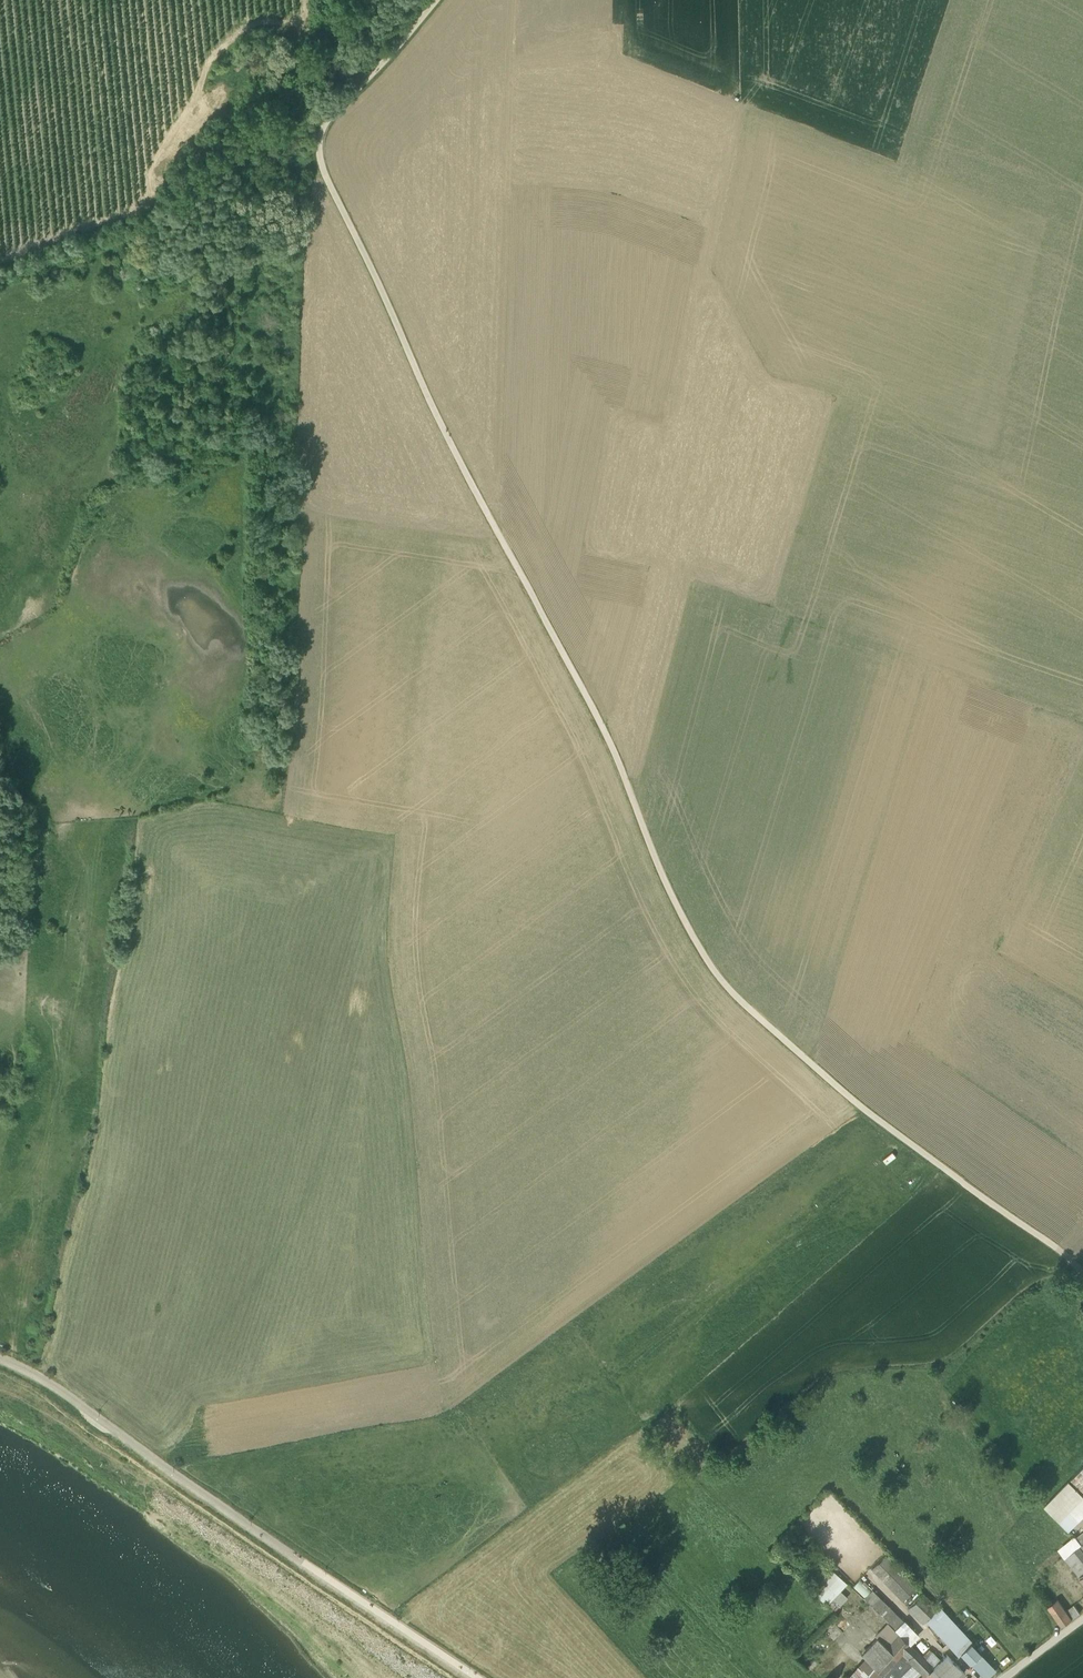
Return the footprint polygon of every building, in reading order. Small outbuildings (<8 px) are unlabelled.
[(1082,1283),(1079,1278),(1072,1283),(1076,1288),(1082,1283)] [(1044,1501),(1068,1526),(1082,1512),(1082,1463),(1069,1478),(1068,1477),(1044,1501)] [(1080,1542),(1081,1541),(1074,1532),(1058,1545),(1065,1553),(1065,1554),(1082,1576),(1082,1545),(1080,1542)] [(884,1549),(870,1564),(901,1596),(915,1581),(884,1549)] [(1025,1568),(1034,1581),(1048,1571),(1039,1558),(1025,1568)] [(855,1585),(830,1563),(811,1583),(836,1606),(855,1585)] [(846,1672),(852,1677),(971,1677),(967,1672),(955,1677),(966,1667),(947,1649),(940,1653),(931,1644),(922,1649),(911,1638),(919,1630),(862,1572),(853,1580),(885,1613),(888,1619),(861,1646),(865,1654),(846,1672)] [(968,1659),(981,1673),(991,1664),(979,1649),(970,1639),(971,1637),(952,1616),(939,1602),(937,1603),(927,1594),(925,1591),(925,1592),(921,1589),(906,1605),(921,1620),(925,1616),(957,1651),(959,1648),(968,1658),(968,1659)] [(1058,1595),(1049,1602),(1063,1621),(1080,1609),(1074,1601),(1067,1606),(1058,1595)] [(812,1667),(819,1659),(814,1655),(807,1664),(812,1667)]
